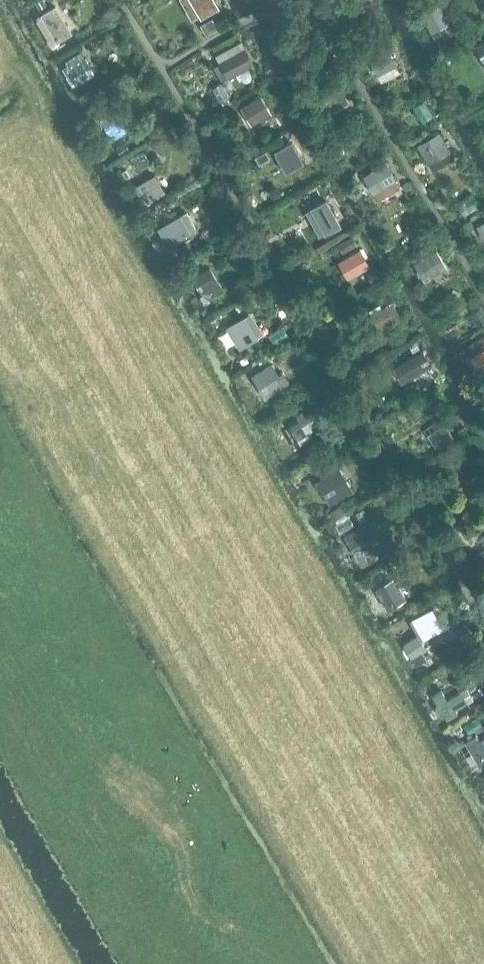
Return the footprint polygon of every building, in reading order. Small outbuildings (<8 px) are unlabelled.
[(35,0),(40,9),(47,5),(45,0),(36,0),(35,0)] [(191,18),(198,14),(200,16),(202,15),(202,17),(207,15),(206,13),(218,6),(214,0),(181,0),(191,18)] [(440,2),(421,12),(432,31),(451,21),(440,2)] [(44,12),(36,16),(54,47),(61,43),(59,40),(73,32),(56,4),(51,8),(44,12)] [(212,17),(200,23),(206,34),(218,28),(212,17)] [(400,46),(395,37),(387,41),(392,50),(400,46)] [(476,45),(483,60),(483,41),(476,45)] [(383,42),(366,51),(378,75),(398,65),(389,48),(387,50),(383,42)] [(244,47),(219,60),(229,78),(255,63),(245,46),(244,47)] [(68,64),(63,67),(67,74),(73,71),(79,82),(79,83),(96,73),(83,51),(82,50),(65,59),(66,60),(68,64)] [(271,80),(264,84),(267,89),(271,87),(276,84),(273,78),(271,80)] [(221,82),(212,87),(221,102),(230,97),(221,82)] [(261,94),(241,106),(252,125),(272,113),(261,94)] [(114,104),(95,116),(101,127),(105,125),(111,135),(112,136),(112,137),(128,127),(114,104)] [(331,118),(325,121),(330,131),(337,127),(331,118)] [(439,131),(417,144),(428,163),(443,154),(451,149),(440,131),(439,131)] [(289,142),(274,151),(278,158),(273,161),(281,175),(286,172),(288,174),(304,165),(303,164),(306,162),(298,148),(301,146),(297,139),(290,143),(289,142)] [(130,149),(126,143),(118,148),(121,154),(130,149)] [(150,160),(144,150),(131,158),(136,167),(150,160)] [(266,150),(256,156),(260,163),(270,157),(266,150)] [(387,161),(364,175),(374,193),(397,181),(398,180),(387,161)] [(156,174),(135,187),(147,206),(168,193),(167,190),(156,174)] [(333,194),(329,196),(333,204),(338,201),(333,194)] [(340,223),(333,208),(307,222),(301,225),(308,239),(314,236),(340,223)] [(187,210),(158,228),(164,238),(170,234),(175,241),(197,228),(187,210)] [(353,235),(338,243),(343,252),(358,244),(353,235)] [(360,248),(343,258),(353,275),(370,266),(360,248)] [(437,249),(414,262),(419,270),(418,271),(421,276),(422,275),(425,280),(448,267),(437,249)] [(188,259),(183,263),(187,270),(193,267),(188,259)] [(211,266),(193,277),(208,302),(212,300),(210,297),(224,289),(211,266)] [(380,303),(370,310),(371,312),(370,313),(380,328),(393,320),(396,324),(403,320),(392,300),(385,304),(386,305),(382,307),(380,303)] [(244,316),(226,327),(239,349),(247,344),(248,346),(251,344),(250,342),(257,338),(244,316)] [(464,346),(475,364),(483,359),(483,334),(464,346)] [(417,341),(410,345),(414,353),(421,349),(417,341)] [(423,349),(401,362),(410,378),(433,365),(423,349)] [(265,355),(253,362),(255,366),(260,363),(261,365),(268,361),(265,355)] [(273,361),(252,373),(266,398),(284,387),(283,386),(277,376),(280,374),(273,361)] [(309,408),(288,421),(303,446),(313,440),(310,434),(315,431),(314,428),(319,425),(309,408)] [(446,422),(428,434),(429,435),(434,441),(437,447),(455,435),(446,422)] [(468,425),(460,430),(463,436),(472,431),(468,425)] [(318,447),(310,452),(314,458),(322,454),(318,447)] [(330,467),(321,473),(322,476),(336,499),(354,488),(340,465),(332,470),(330,467)] [(342,503),(328,512),(334,520),(337,518),(347,511),(342,503)] [(364,507),(356,512),(361,521),(369,517),(364,507)] [(365,523),(345,534),(358,557),(378,545),(365,523)] [(396,561),(388,566),(392,573),(401,568),(396,561)] [(395,576),(376,587),(388,608),(407,597),(395,576)] [(426,629),(403,642),(416,664),(427,658),(423,651),(435,644),(426,629)] [(442,688),(432,694),(438,704),(436,705),(443,716),(445,715),(447,719),(458,712),(456,708),(468,701),(461,690),(448,698),(442,688)] [(465,740),(479,764),(483,761),(483,736),(479,740),(475,734),(465,740)]
